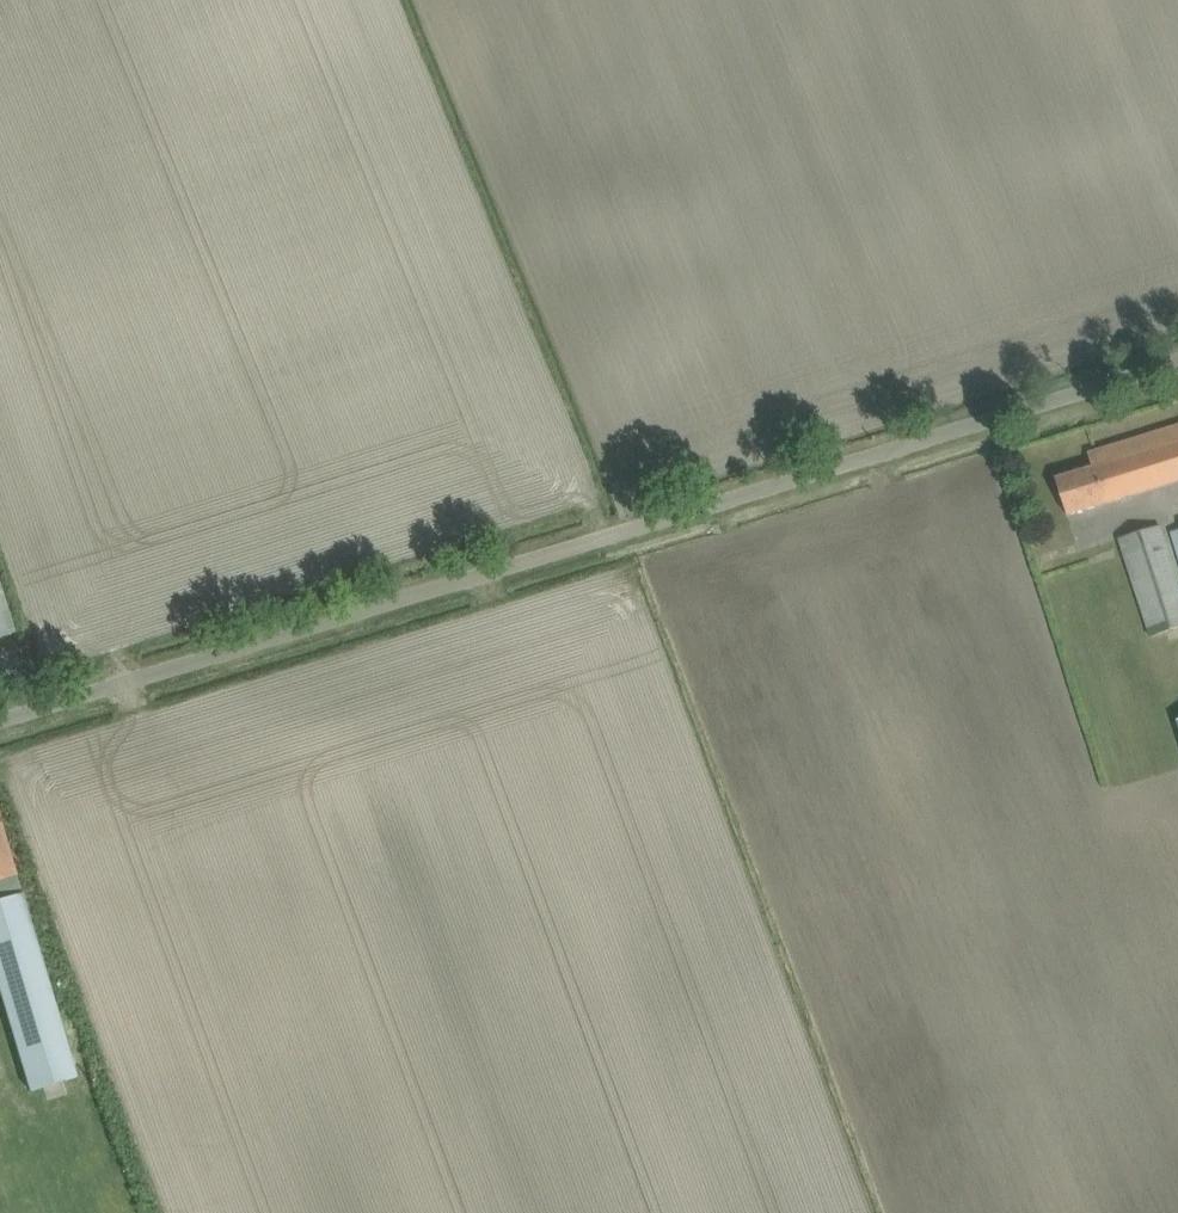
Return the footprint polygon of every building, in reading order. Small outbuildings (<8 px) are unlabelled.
[(1064,501),(1068,515),(1177,481),(1177,425),(1089,453),(1093,467),(1057,478),(1064,501)] [(1160,524),(1119,537),(1151,635),(1177,626),(1177,579),(1160,524)] [(15,632),(0,587),(0,637),(15,632)] [(18,876),(17,876),(2,825),(0,819),(0,882),(18,876)] [(30,1090),(78,1076),(23,893),(0,900),(0,990),(30,1090)]
